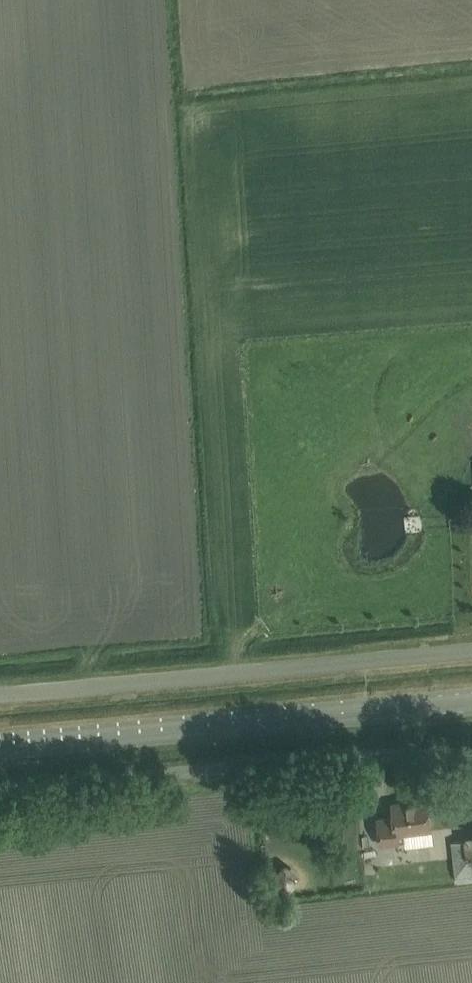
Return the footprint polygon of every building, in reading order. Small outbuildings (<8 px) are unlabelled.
[(398,832),(431,829),(428,798),(392,802),(393,816),(378,818),(380,844),(399,842),(398,832)] [(457,873),(471,871),(471,839),(453,842),(457,873)]
